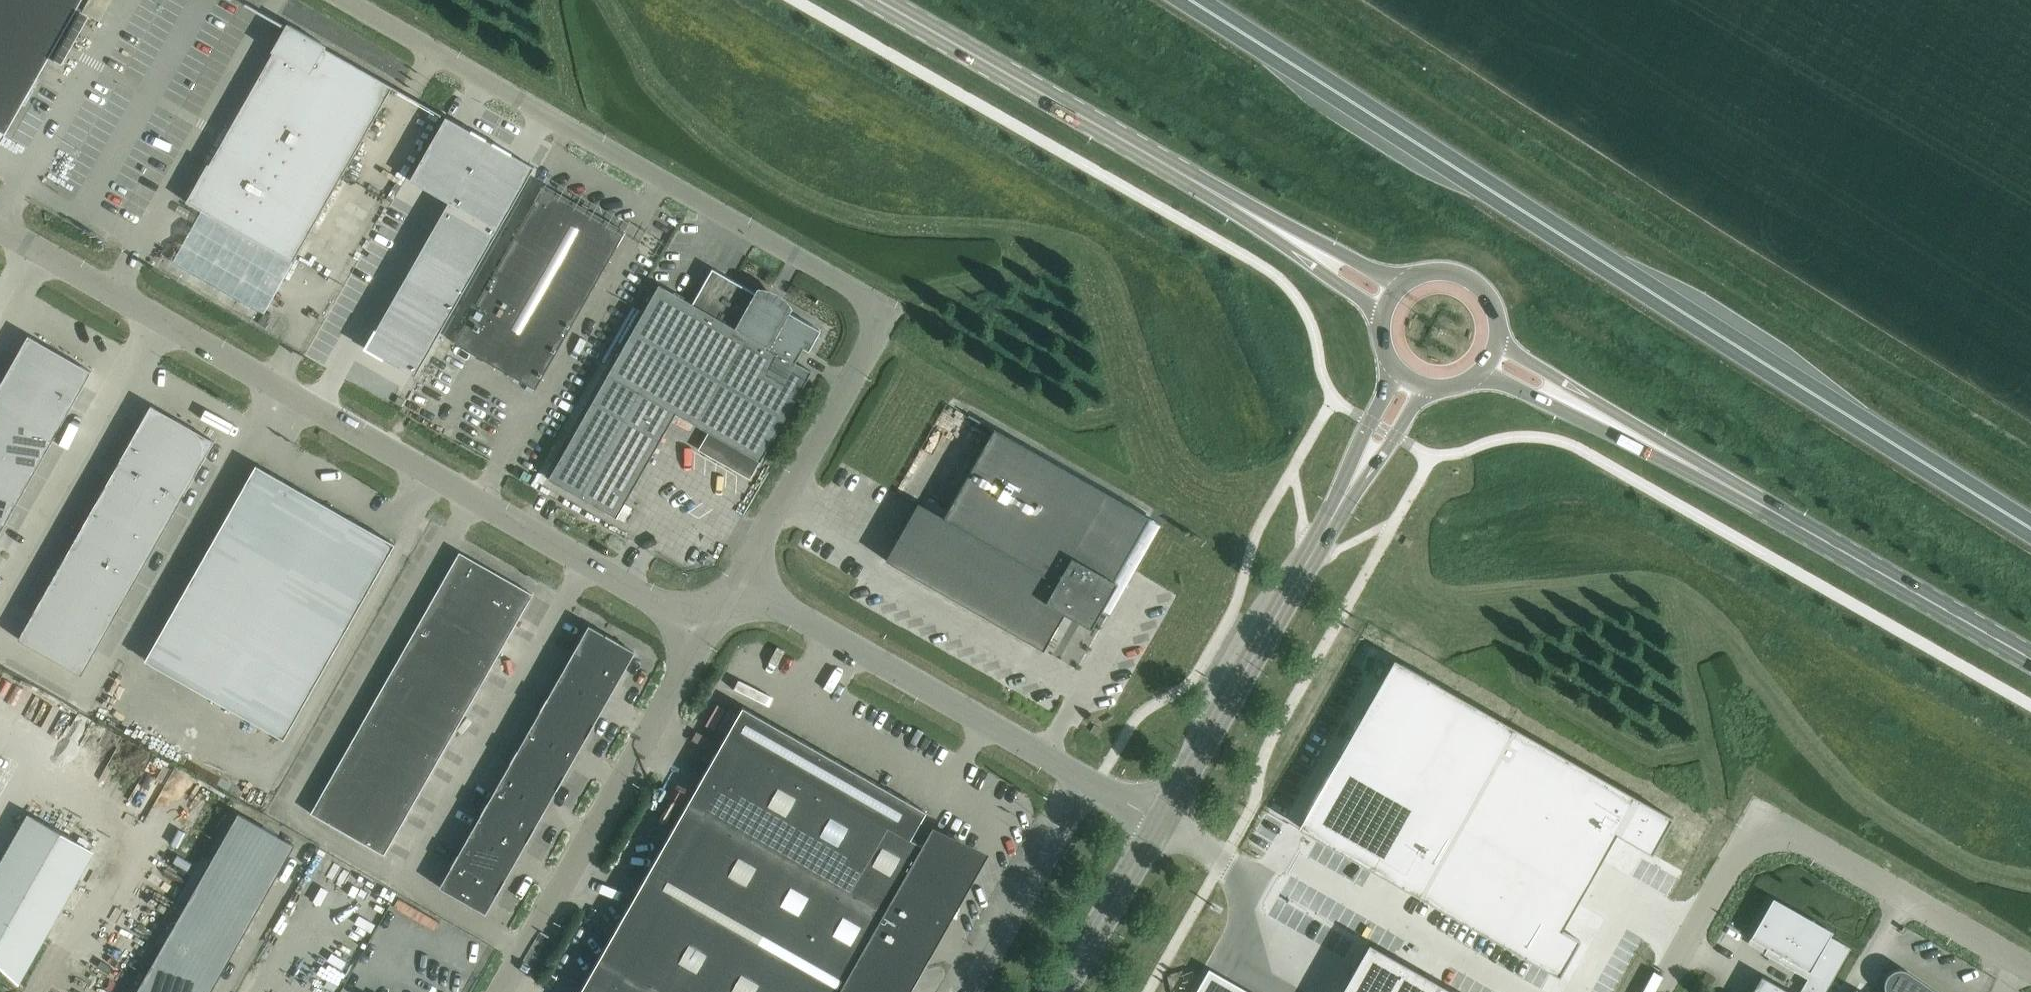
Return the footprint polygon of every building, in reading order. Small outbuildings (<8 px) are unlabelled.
[(5,133),(49,56),(59,61),(85,15),(76,9),(81,0),(0,0),(0,130),(5,133)] [(399,91),(276,21),(275,23),(286,29),(209,164),(207,163),(205,166),(207,167),(189,199),(187,198),(185,201),(200,210),(201,208),(293,261),(392,87),(398,91),(398,92),(398,93),(399,91)] [(409,180),(448,202),(453,205),(489,142),(445,117),(409,180)] [(489,142),(453,205),(497,230),(533,167),(489,142)] [(625,231),(543,185),(454,342),(491,363),(489,366),(496,370),(498,367),(535,389),(625,231)] [(448,202),(424,243),(474,272),(497,230),(453,205),(448,202)] [(424,243),(400,285),(450,313),(474,272),(424,243)] [(547,478),(616,517),(675,413),(760,461),(811,371),(795,361),(803,347),(808,350),(820,330),(712,268),(692,302),(658,283),(547,478)] [(450,313),(400,285),(365,348),(414,376),(450,313)] [(0,383),(0,531),(90,371),(27,335),(0,383)] [(435,350),(431,360),(450,367),(453,357),(435,350)] [(150,405),(18,638),(81,674),(214,441),(150,405)] [(434,424),(453,430),(456,420),(438,413),(434,424)] [(1101,608),(1117,581),(1109,577),(1145,515),(968,414),(967,415),(993,430),(944,517),(918,502),(885,560),(1043,650),(1075,593),(1101,608)] [(255,465),(154,643),(293,722),(394,544),(255,465)] [(850,490),(858,494),(866,476),(858,472),(850,490)] [(383,855),(505,640),(532,593),(459,552),(310,813),(383,855)] [(592,723),(633,651),(617,643),(618,641),(605,634),(604,635),(588,626),(571,657),(570,657),(547,697),(539,710),(540,710),(517,749),(510,762),(488,801),(487,801),(480,814),(458,853),(450,866),(451,866),(439,887),(485,913),(486,912),(485,911),(496,892),(497,893),(505,880),(503,879),(526,840),(527,841),(534,828),(533,827),(555,788),(556,789),(564,776),(563,775),(585,736),(586,736),(594,723),(592,723)] [(1306,833),(1558,976),(1578,940),(1561,930),(1615,834),(1650,854),(1671,817),(1393,659),(1372,696),(1381,700),(1306,833)] [(971,851),(936,831),(927,848),(910,838),(926,811),(742,706),(580,991),(891,991),(971,851)] [(238,813),(136,991),(210,991),(294,845),(238,813)] [(18,981),(92,851),(28,815),(0,864),(0,964),(18,981)] [(144,863),(139,881),(147,884),(153,866),(144,863)] [(1807,978),(1799,991),(1825,991),(1850,947),(1814,927),(1770,902),(1754,929),(1750,937),(1767,947),(1764,953),(1807,978)] [(1340,991),(1456,991),(1369,942),(1340,991)] [(1194,991),(1259,991),(1211,964),(1194,991)] [(1906,972),(1899,970),(1893,971),(1887,976),(1884,982),(1885,989),(1887,991),(1935,991),(1906,972)] [(1761,975),(1751,991),(1791,991),(1761,975)]
